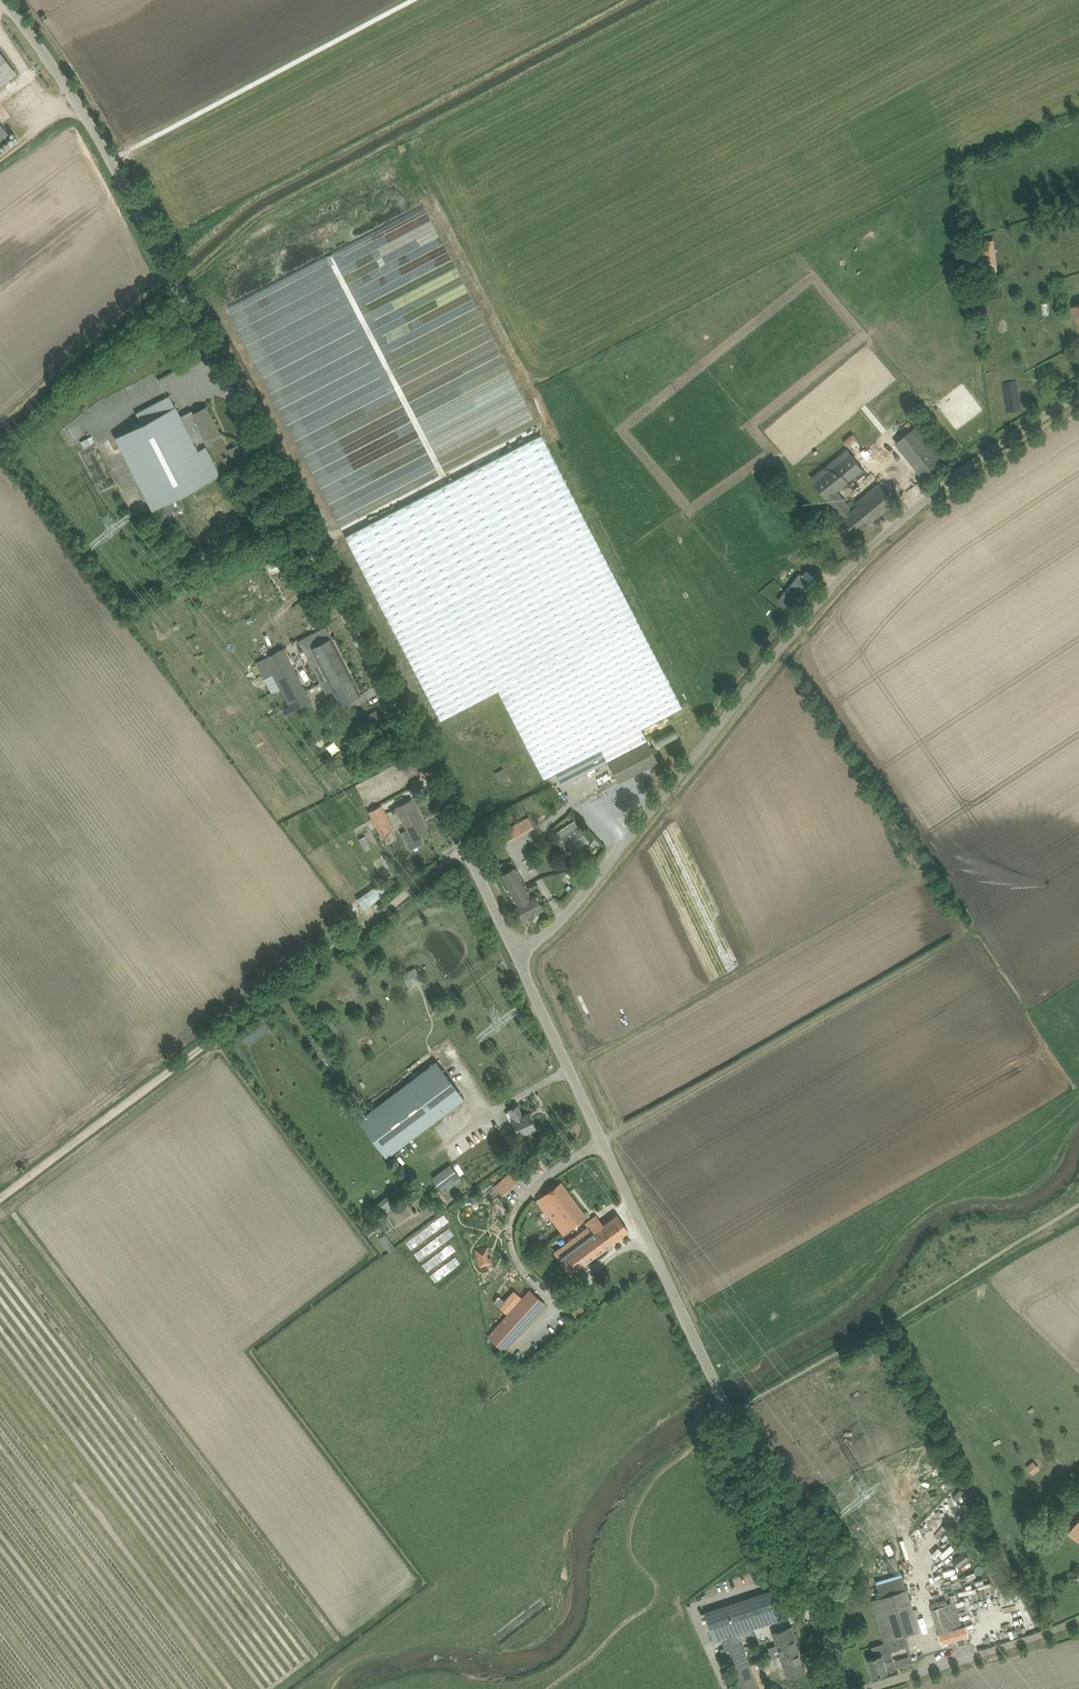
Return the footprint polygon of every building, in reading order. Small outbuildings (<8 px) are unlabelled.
[(15,75),(0,55),(0,86),(15,75)] [(11,137),(0,122),(0,145),(11,137)] [(978,241),(982,272),(999,270),(995,239),(978,241)] [(98,373),(89,381),(96,390),(106,382),(98,373)] [(163,503),(178,495),(220,474),(205,445),(197,450),(194,444),(219,431),(206,406),(193,413),(192,410),(180,416),(169,395),(143,408),(136,412),(141,422),(114,435),(151,509),(163,503)] [(337,488),(330,528),(400,477),(395,471),(398,468),(393,469),(389,464),(404,453),(401,439),(383,443),(381,440),(351,435),(372,420),(358,417),(351,422),(349,434),(347,426),(345,426),(341,448),(337,448),(336,443),(328,445),(333,467),(367,459),(368,464),(360,470),(369,482),(360,489),(362,495),(341,492),(349,490),(337,488)] [(945,459),(938,450),(918,425),(911,431),(897,443),(923,476),(945,459)] [(683,707),(542,434),(345,536),(440,719),(498,689),(544,778),(601,749),(618,782),(658,761),(641,728),(683,707)] [(92,436),(80,441),(83,447),(90,444),(95,441),(92,436)] [(811,478),(857,533),(895,502),(879,485),(856,504),(859,507),(854,512),(837,492),(864,470),(847,448),(811,478)] [(247,461),(244,454),(233,459),(237,466),(238,465),(247,461)] [(163,503),(165,508),(162,510),(169,525),(156,531),(179,577),(186,573),(184,570),(186,569),(183,562),(179,564),(165,535),(176,529),(197,570),(272,532),(238,465),(237,466),(227,471),(229,475),(223,478),(249,528),(204,549),(183,507),(184,506),(179,497),(178,495),(163,503)] [(779,600),(789,608),(811,582),(800,573),(779,600)] [(340,704),(361,693),(325,626),(299,640),(325,692),(332,689),(340,704)] [(283,648),(264,658),(256,662),(259,668),(272,693),(280,689),(292,711),(311,702),(283,648)] [(382,717),(378,708),(370,713),(375,721),(382,717)] [(648,743),(652,741),(655,747),(677,735),(673,728),(648,741),(648,743)] [(503,767),(495,772),(499,779),(508,774),(503,767)] [(412,799),(396,807),(407,829),(401,832),(409,849),(422,842),(419,836),(429,832),(412,799)] [(381,805),(369,812),(368,812),(352,820),(358,831),(374,822),(380,835),(393,829),(381,805)] [(518,834),(535,826),(529,815),(513,823),(518,834)] [(578,825),(557,839),(564,852),(587,838),(578,825)] [(523,919),(543,908),(531,885),(528,887),(516,865),(499,874),(515,903),(514,903),(523,919)] [(401,973),(410,987),(423,979),(415,965),(401,973)] [(445,1117),(445,1118),(449,1115),(449,1114),(448,1113),(463,1103),(470,1098),(442,1059),(362,1117),(382,1145),(390,1156),(391,1155),(428,1128),(444,1116),(445,1117)] [(528,1129),(535,1126),(528,1112),(523,1115),(518,1104),(507,1109),(512,1120),(511,1120),(518,1135),(529,1130),(528,1129)] [(533,1154),(522,1164),(527,1170),(538,1160),(533,1154)] [(433,1177),(442,1189),(459,1176),(450,1164),(433,1177)] [(516,1166),(494,1186),(503,1195),(525,1175),(516,1166)] [(587,1216),(561,1182),(543,1195),(569,1229),(587,1216)] [(605,1247),(628,1230),(617,1214),(603,1224),(599,1218),(588,1226),(554,1252),(570,1273),(604,1247),(605,1248),(605,1247)] [(372,1226),(365,1231),(371,1238),(377,1233),(372,1226)] [(482,1247),(475,1248),(479,1267),(493,1264),(491,1257),(488,1257),(487,1253),(490,1252),(488,1245),(482,1247)] [(545,1303),(529,1289),(488,1335),(504,1349),(545,1303)] [(514,1290),(505,1300),(500,1296),(494,1302),(499,1306),(506,1313),(521,1296),(514,1290)] [(575,1316),(585,1310),(582,1304),(572,1310),(575,1316)] [(1034,1460),(1027,1466),(1034,1474),(1041,1468),(1034,1460)] [(1077,1521),(1068,1533),(1078,1541),(1078,1518),(1077,1521)] [(953,1560),(958,1567),(970,1557),(965,1551),(953,1560)] [(892,1571),(900,1569),(895,1555),(888,1558),(892,1571)] [(912,1655),(910,1646),(907,1635),(921,1630),(905,1576),(878,1584),(882,1597),(872,1600),(888,1652),(869,1658),(875,1675),(888,1671),(888,1670),(897,1667),(913,1663),(911,1655),(912,1655)] [(713,1640),(721,1638),(738,1632),(781,1618),(772,1591),(704,1613),(713,1640)] [(931,1603),(933,1608),(948,1603),(946,1598),(931,1603)] [(962,1626),(959,1615),(954,1602),(932,1609),(940,1633),(962,1626)] [(799,1649),(792,1626),(773,1632),(777,1645),(770,1647),(773,1658),(774,1657),(799,1649)] [(966,1626),(940,1634),(943,1643),(957,1639),(959,1645),(967,1643),(965,1636),(969,1635),(966,1626)] [(738,1632),(721,1638),(732,1671),(749,1666),(738,1632)] [(782,1670),(785,1669),(788,1676),(806,1671),(799,1649),(774,1657),(777,1667),(782,1670)]
